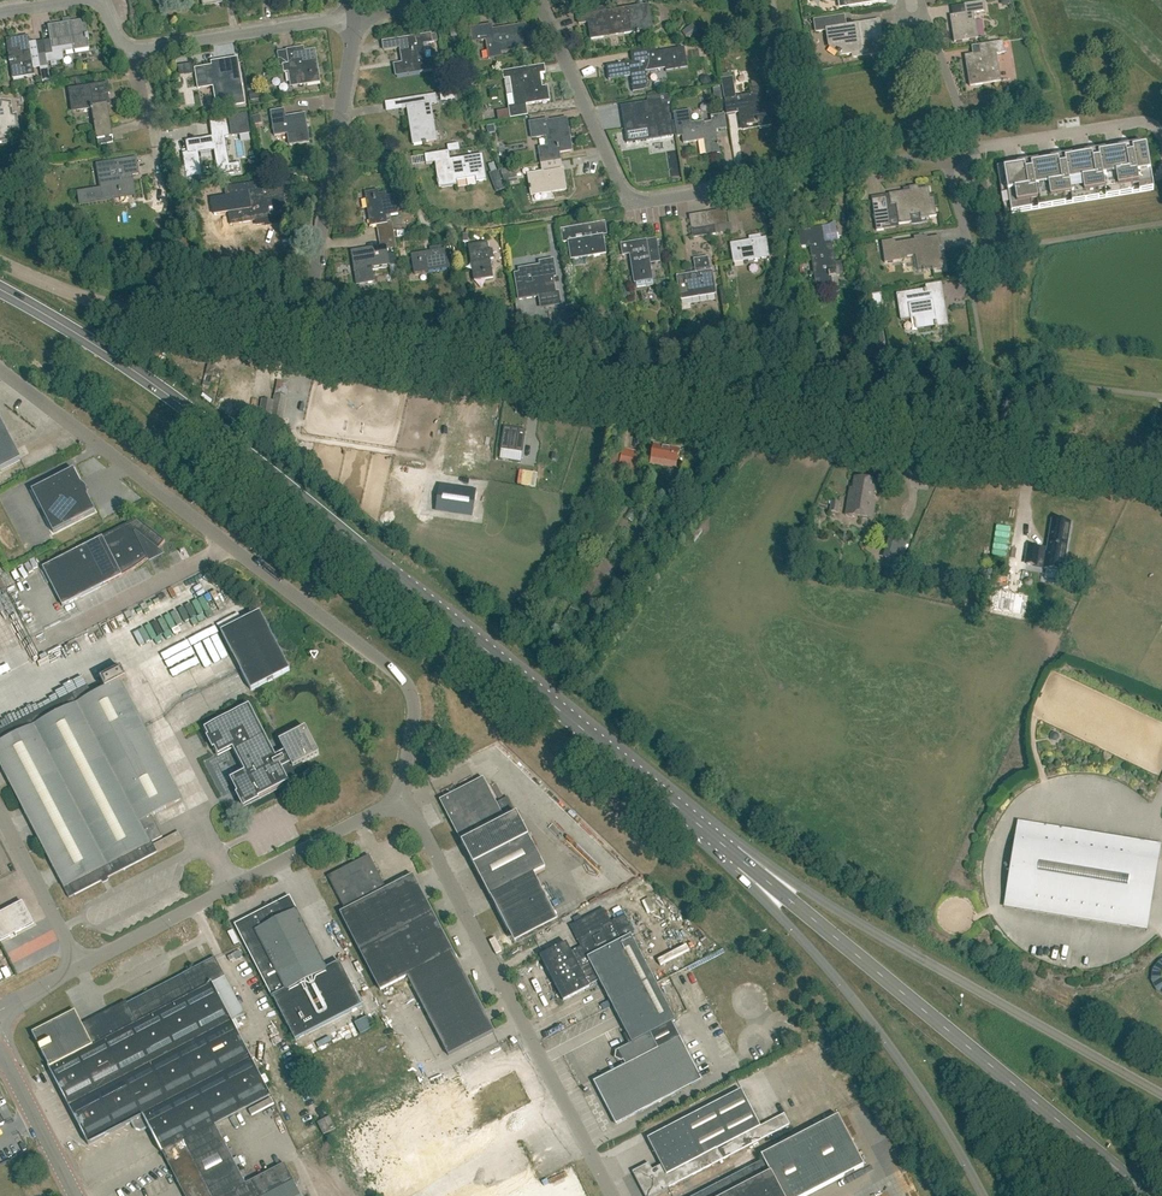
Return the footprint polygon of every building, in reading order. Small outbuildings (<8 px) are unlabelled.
[(954,43),(978,39),(974,14),(986,12),(984,2),(964,5),(966,14),(950,17),(954,43)] [(653,29),(649,5),(607,12),(591,14),(577,17),(579,24),(588,23),(591,39),(653,29)] [(845,27),(844,17),(815,21),(816,32),(826,30),(829,47),(838,54),(837,54),(841,56),(842,56),(853,55),(853,58),(880,53),(878,37),(881,37),(879,22),(845,27)] [(51,40),(44,41),(36,42),(39,57),(40,68),(48,67),(46,55),(54,54),(53,49),(74,46),(75,51),(90,48),(88,40),(90,40),(89,36),(88,36),(85,21),(49,27),(51,40)] [(687,38),(698,31),(693,24),(683,32),(687,38)] [(493,30),(492,25),(489,26),(480,27),(482,41),(486,40),(489,59),(502,57),(502,53),(530,49),(526,25),(493,30)] [(426,61),(423,44),(432,43),(432,42),(438,41),(437,34),(383,43),(384,50),(400,48),(403,64),(394,66),(396,77),(435,70),(433,60),(426,61)] [(40,68),(39,57),(36,42),(30,43),(29,36),(7,40),(9,54),(14,53),(15,59),(10,60),(10,64),(11,63),(13,79),(28,77),(26,66),(34,64),(35,69),(40,68)] [(957,42),(941,47),(943,53),(959,49),(957,42)] [(970,87),(1001,82),(997,55),(1005,53),(1003,42),(979,46),(980,54),(965,57),(970,87)] [(315,50),(305,52),(304,48),(287,51),(289,65),(283,66),(284,67),(285,74),(291,73),(293,87),(320,83),(319,72),(317,72),(316,68),(318,67),(315,50)] [(688,68),(684,48),(671,50),(656,53),(655,48),(635,52),(637,62),(608,66),(610,80),(633,77),(635,92),(648,90),(645,72),(666,69),(666,72),(688,68)] [(219,105),(219,109),(245,104),(237,58),(218,62),(219,65),(196,69),(199,89),(214,87),(217,105),(219,105)] [(723,73),(732,71),(731,63),(722,65),(723,73)] [(545,73),(545,68),(544,66),(522,69),(503,72),(504,78),(505,79),(511,79),(515,107),(550,101),(548,87),(540,88),(539,84),(542,83),(540,74),(545,73)] [(725,99),(727,115),(739,113),(739,111),(744,110),(745,118),(750,117),(751,125),(759,124),(759,129),(773,127),(770,112),(765,113),(762,88),(749,90),(750,95),(736,98),(733,78),(721,80),(725,99)] [(114,142),(107,98),(106,94),(110,94),(108,84),(70,90),(71,100),(76,99),(78,111),(81,111),(81,110),(92,109),(92,111),(93,111),(99,145),(114,142)] [(311,95),(299,96),(300,106),(312,105),(311,95)] [(436,141),(431,104),(437,103),(435,95),(426,97),(400,101),(401,109),(409,108),(412,125),(410,126),(413,145),(436,141)] [(621,107),(625,132),(634,130),(636,142),(673,136),(671,122),(668,104),(670,103),(669,95),(647,98),(648,103),(621,107)] [(12,102),(5,101),(6,108),(0,109),(0,144),(13,142),(11,131),(20,130),(18,115),(14,115),(12,102)] [(286,117),(285,110),(271,112),(275,137),(288,134),(290,146),(310,143),(306,114),(286,117)] [(508,110),(496,112),(497,121),(510,119),(508,110)] [(678,137),(682,137),(684,144),(706,140),(708,155),(720,153),(716,131),(727,129),(725,115),(711,117),(712,122),(704,123),(704,122),(693,124),(691,111),(674,114),(678,137)] [(247,113),(228,116),(231,136),(250,133),(247,113)] [(230,167),(225,137),(229,136),(228,128),(226,118),(211,121),(212,130),(214,139),(188,143),(190,154),(181,155),(185,179),(201,176),(198,153),(216,150),(219,168),(220,175),(240,172),(239,165),(230,167)] [(538,149),(540,156),(541,164),(561,161),(560,153),(569,152),(566,135),(569,135),(567,119),(548,122),(548,120),(530,123),(533,138),(547,136),(549,147),(538,149)] [(494,126),(487,127),(488,134),(495,133),(494,126)] [(1140,147),(1139,144),(997,167),(1004,211),(1004,213),(1011,212),(1011,214),(1154,191),(1146,146),(1140,147)] [(450,161),(449,152),(425,156),(426,165),(435,163),(439,188),(457,185),(457,181),(476,178),(477,182),(486,181),(482,155),(473,157),(450,161)] [(129,180),(128,176),(139,174),(137,158),(107,163),(108,171),(98,173),(100,181),(103,180),(104,188),(78,192),(80,205),(116,199),(116,197),(135,193),(133,179),(129,180)] [(561,161),(541,164),(542,173),(528,176),(532,196),(566,191),(563,170),(562,171),(561,161)] [(490,174),(494,184),(502,180),(498,171),(490,174)] [(225,189),(227,197),(250,193),(251,201),(254,200),(255,209),(230,213),(232,225),(267,220),(266,217),(286,213),(284,200),(280,201),(280,196),(291,194),(299,193),(297,177),(288,179),(258,184),(225,189)] [(919,190),(918,186),(909,188),(910,191),(889,194),(891,206),(896,205),(899,225),(912,223),(910,215),(920,214),(921,219),(937,216),(934,198),(930,199),(929,188),(919,190)] [(378,233),(393,230),(391,216),(399,215),(395,195),(387,197),(387,193),(379,194),(379,191),(365,193),(370,227),(377,226),(378,233)] [(877,231),(884,230),(883,227),(890,226),(886,198),(872,200),(877,231)] [(720,226),(727,225),(725,211),(717,212),(720,226)] [(715,227),(720,226),(717,212),(710,213),(712,227),(715,227)] [(705,228),(712,227),(710,213),(703,214),(705,228)] [(702,229),(705,228),(703,214),(696,215),(698,229),(702,229)] [(692,230),(698,229),(696,215),(689,216),(691,230),(692,230)] [(584,239),(584,235),(607,231),(605,222),(561,230),(563,243),(568,242),(571,260),(606,254),(603,236),(584,239)] [(703,237),(716,235),(715,227),(712,227),(705,228),(702,229),(703,237)] [(825,243),(823,227),(799,231),(801,247),(810,246),(817,291),(833,288),(831,278),(845,276),(843,266),(835,267),(832,242),(825,243)] [(698,229),(692,230),(693,238),(703,237),(702,229),(698,229)] [(379,240),(395,237),(393,230),(378,233),(379,240)] [(761,240),(761,236),(749,238),(750,242),(730,245),(733,264),(769,258),(766,239),(761,240)] [(923,239),(922,236),(914,238),(914,241),(896,244),(895,240),(882,243),(885,263),(902,261),(902,258),(915,256),(916,259),(918,271),(923,270),(923,272),(926,271),(926,269),(932,268),(933,271),(945,269),(940,237),(923,239)] [(395,237),(379,240),(380,247),(370,249),(370,251),(351,254),(356,284),(374,281),(373,269),(390,266),(390,265),(394,264),(393,257),(389,258),(387,250),(397,249),(395,237)] [(650,264),(655,263),(654,258),(659,257),(656,239),(620,245),(622,256),(630,255),(634,284),(653,281),(650,264)] [(489,251),(488,243),(469,246),(474,282),(493,279),(490,260),(494,259),(493,250),(489,251)] [(442,251),(441,247),(430,248),(431,253),(411,256),(414,275),(450,269),(447,250),(442,251)] [(708,257),(694,259),(696,273),(677,276),(681,300),(716,295),(713,271),(710,271),(708,257)] [(521,274),(516,275),(520,301),(556,295),(553,278),(556,277),(553,261),(540,263),(541,271),(532,273),(532,269),(520,271),(521,274)] [(948,326),(941,284),(926,286),(926,290),(897,295),(901,321),(918,318),(923,317),(925,326),(935,324),(935,328),(937,328),(948,326)] [(880,295),(873,296),(874,306),(882,305),(880,295)] [(861,354),(863,368),(878,366),(876,352),(861,354)] [(287,397),(290,383),(278,381),(275,395),(274,401),(262,399),(258,423),(270,425),(270,426),(282,428),(283,421),(288,398),(287,397)] [(21,460),(0,418),(0,470),(21,460)] [(504,428),(501,450),(523,453),(526,431),(504,428)] [(676,469),(680,450),(654,445),(650,464),(676,469)] [(623,449),(622,454),(619,467),(618,471),(638,475),(641,464),(638,463),(640,453),(623,449)] [(619,467),(622,454),(611,452),(608,464),(619,467)] [(53,533),(95,511),(74,470),(32,491),(53,533)] [(873,502),(876,482),(855,478),(853,489),(850,489),(846,515),(873,520),(876,502),(873,502)] [(473,516),(476,492),(439,486),(436,511),(473,516)] [(839,513),(840,502),(832,501),(830,511),(839,513)] [(63,607),(122,576),(128,573),(133,570),(139,566),(144,562),(149,558),(158,551),(165,541),(138,519),(43,568),(63,607)] [(890,536),(888,543),(904,548),(907,541),(890,536)] [(1062,572),(1066,547),(1059,547),(1060,541),(1050,540),(1048,553),(1039,551),(1040,548),(1029,546),(1026,564),(1037,566),(1037,563),(1046,564),(1045,569),(1062,572)] [(1061,572),(1047,569),(1045,579),(1060,581),(1061,572)] [(178,611),(165,615),(170,629),(182,624),(178,611)] [(251,692),(290,672),(261,614),(222,633),(251,692)] [(160,617),(148,622),(150,627),(162,622),(160,617)] [(177,639),(170,641),(174,656),(181,654),(177,639)] [(60,680),(62,684),(55,686),(57,692),(83,683),(77,668),(67,672),(69,677),(60,680)] [(157,852),(182,839),(179,832),(162,841),(150,817),(182,801),(121,682),(127,679),(122,669),(100,679),(106,690),(78,704),(73,694),(0,731),(0,765),(64,889),(70,886),(75,896),(157,853),(157,852)] [(280,743),(285,753),(274,758),(263,738),(264,738),(259,728),(258,728),(249,710),(218,726),(207,731),(211,737),(208,739),(213,750),(216,748),(220,754),(234,746),(248,772),(245,774),(232,781),(239,794),(237,795),(244,808),(260,799),(289,784),(288,783),(305,774),(301,765),(319,755),(306,729),(280,743)] [(440,801),(474,866),(491,898),(545,870),(508,798),(496,804),(483,779),(440,801)] [(1017,821),(1003,907),(1147,931),(1161,844),(1017,821)] [(387,889),(369,856),(329,877),(346,911),(341,914),(381,991),(408,977),(449,1056),(494,1032),(413,876),(387,889)] [(327,970),(297,912),(290,898),(236,926),(296,1041),(363,1007),(341,963),(327,970)] [(33,924),(21,902),(0,913),(0,941),(33,924)] [(616,1012),(659,990),(631,936),(634,935),(624,916),(611,922),(604,909),(570,926),(582,947),(569,954),(565,946),(544,957),(566,999),(587,989),(586,987),(599,980),(616,1012)] [(229,926),(224,928),(230,941),(235,939),(229,926)] [(678,954),(670,958),(674,965),(682,961),(678,954)] [(141,1130),(148,1126),(163,1152),(215,1125),(270,1097),(264,1084),(268,1082),(264,1075),(260,1078),(232,1023),(245,1016),(215,959),(84,1027),(75,1011),(32,1033),(50,1068),(50,1069),(89,1144),(132,1121),(136,1128),(141,1130)] [(661,963),(654,966),(657,973),(664,970),(661,963)] [(663,977),(658,980),(664,990),(669,987),(663,977)] [(403,989),(391,994),(398,1009),(409,1005),(403,989)] [(672,1022),(675,1021),(659,990),(616,1012),(632,1044),(619,1051),(627,1066),(595,1083),(617,1125),(703,1081),(672,1022)] [(352,1018),(357,1029),(369,1023),(364,1013),(352,1018)] [(465,1090),(457,1073),(344,1125),(371,1185),(407,1168),(401,1154),(446,1133),(447,1137),(528,1100),(513,1068),(465,1090)] [(741,1090),(647,1139),(661,1166),(652,1171),(648,1165),(633,1173),(645,1195),(655,1195),(790,1125),(784,1114),(760,1127),(741,1090)] [(838,1116),(762,1156),(762,1155),(761,1156),(764,1161),(696,1195),(807,1195),(864,1166),(838,1116)] [(330,1117),(318,1124),(324,1136),(336,1129),(330,1117)] [(163,1152),(186,1195),(301,1195),(290,1174),(285,1164),(245,1184),(215,1125),(163,1152)] [(335,1156),(347,1149),(344,1145),(332,1151),(335,1156)]
